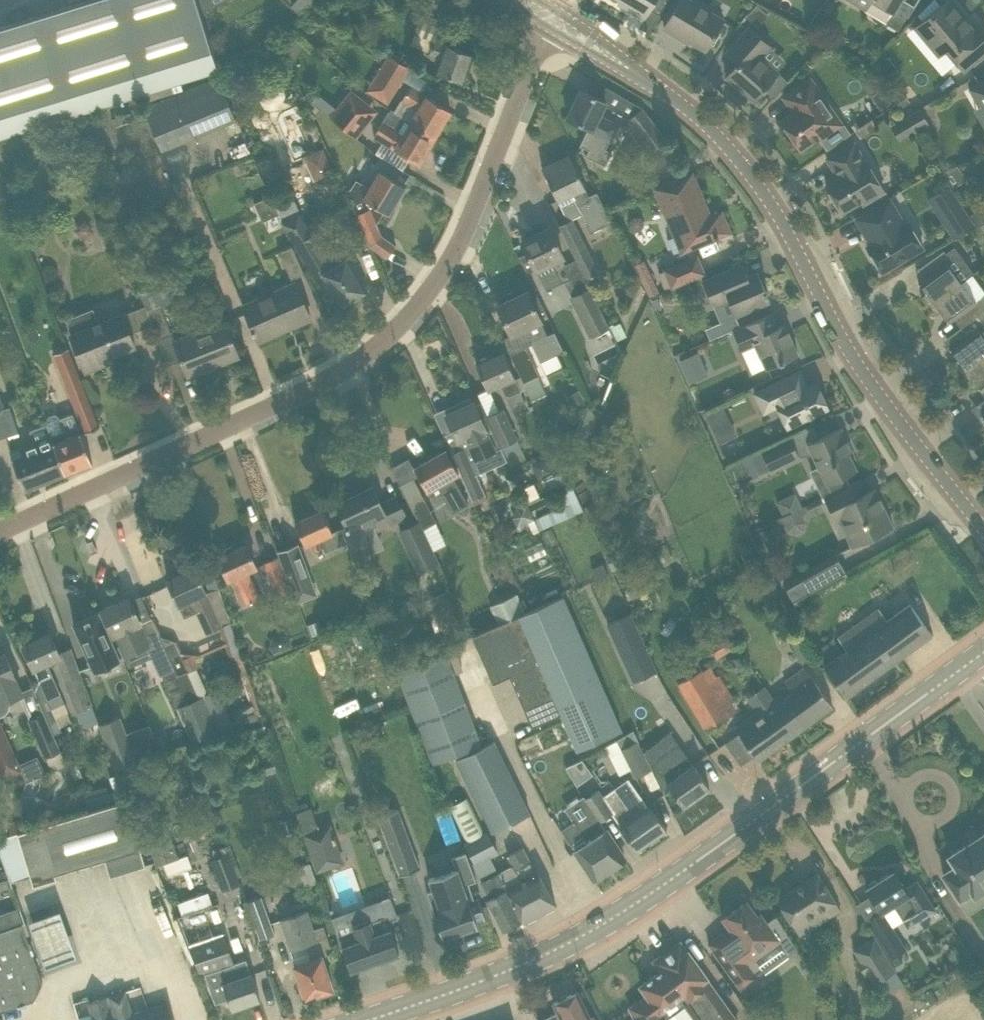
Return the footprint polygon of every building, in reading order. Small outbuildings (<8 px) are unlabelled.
[(180,82),(218,71),(201,14),(196,0),(86,0),(0,27),(0,138),(138,95),(143,94),(180,82)] [(201,14),(227,0),(196,0),(201,14)] [(290,6),(298,13),(308,3),(310,5),(313,0),(296,0),(290,6)] [(618,2),(644,17),(649,8),(659,14),(667,0),(619,0),(618,2)] [(664,27),(683,38),(684,36),(705,49),(724,18),(695,0),(680,0),(664,27)] [(865,9),(870,0),(851,0),(865,9)] [(892,12),(886,21),(899,29),(906,16),(908,17),(915,6),(906,0),(872,0),(892,12)] [(945,51),(962,72),(983,54),(983,33),(977,25),(973,28),(949,0),(945,0),(913,28),(938,57),(945,51)] [(472,53),(434,40),(442,20),(423,13),(410,44),(429,52),(428,54),(441,58),(436,71),(461,81),(472,53)] [(812,19),(805,29),(817,35),(822,25),(812,19)] [(780,71),(762,55),(771,45),(750,26),(726,52),(738,62),(726,76),(753,100),(763,89),(773,97),(788,81),(779,72),(780,71)] [(382,63),(371,81),(393,95),(410,67),(380,50),(374,59),(382,63)] [(793,111),(780,119),(801,149),(819,137),(827,149),(850,133),(842,122),(828,103),(810,77),(783,96),(793,111)] [(144,108),(161,150),(236,120),(219,78),(144,108)] [(979,109),(983,106),(983,79),(967,89),(979,109)] [(400,100),(394,110),(409,120),(435,136),(451,110),(410,85),(400,100)] [(870,95),(880,109),(891,102),(881,88),(870,95)] [(328,100),(320,110),(350,133),(372,106),(350,89),(336,106),(328,100)] [(599,116),(606,101),(581,89),(567,117),(604,134),(611,122),(599,116)] [(900,91),(892,98),(901,108),(909,101),(900,91)] [(642,107),(626,119),(627,120),(634,129),(638,135),(649,150),(645,154),(658,171),(674,158),(663,142),(666,140),(642,107)] [(409,120),(394,110),(390,108),(373,135),(419,163),(435,136),(409,120)] [(905,117),(914,132),(928,123),(919,108),(905,117)] [(826,184),(842,212),(861,200),(863,204),(885,191),(866,158),(865,158),(855,141),(826,158),(837,177),(826,184)] [(612,222),(597,191),(589,195),(585,186),(570,154),(542,167),(557,199),(571,193),(590,232),(612,222)] [(388,213),(405,185),(379,169),(368,186),(356,179),(350,188),(345,190),(369,246),(387,258),(396,244),(381,234),(377,223),(384,211),(388,213)] [(666,239),(673,253),(678,251),(679,252),(729,231),(721,211),(707,217),(702,206),(705,205),(691,173),(653,189),(672,236),(666,239)] [(926,198),(952,239),(975,224),(948,184),(926,198)] [(258,200),(262,214),(276,210),(272,195),(258,200)] [(872,244),(867,247),(881,271),(924,246),(908,220),(905,222),(891,199),(858,218),(872,244)] [(977,226),(983,222),(983,204),(969,214),(977,226)] [(283,222),(306,261),(316,278),(322,274),(340,304),(366,288),(347,256),(332,266),(299,212),(283,222)] [(558,225),(575,259),(586,280),(599,273),(572,218),(558,225)] [(586,280),(575,259),(564,264),(562,259),(564,258),(549,227),(522,240),(537,271),(551,264),(560,282),(564,280),(571,295),(568,296),(588,337),(609,327),(586,280)] [(279,252),(291,279),(304,273),(292,246),(279,252)] [(923,295),(929,304),(961,282),(960,282),(969,275),(955,256),(950,259),(943,249),(917,268),(924,278),(919,282),(927,292),(923,295)] [(662,268),(670,288),(705,274),(697,254),(662,268)] [(979,258),(971,264),(976,271),(983,265),(979,258)] [(633,265),(648,296),(659,291),(643,259),(633,265)] [(724,271),(702,281),(712,306),(719,321),(705,327),(710,339),(739,326),(735,316),(751,309),(770,301),(767,294),(768,293),(766,289),(765,290),(757,271),(747,275),(742,263),(724,271)] [(139,292),(158,339),(171,333),(161,306),(189,294),(182,276),(139,292)] [(242,303),(250,322),(258,340),(311,318),(294,280),(242,303)] [(960,327),(983,309),(983,293),(974,301),(961,282),(929,304),(936,314),(940,311),(948,321),(953,318),(960,327)] [(547,334),(535,309),(527,291),(498,305),(517,344),(529,338),(540,361),(564,350),(554,331),(547,334)] [(662,292),(650,297),(655,309),(662,306),(665,300),(662,292)] [(983,354),(983,309),(960,327),(967,336),(950,348),(958,358),(954,361),(961,371),(983,354)] [(70,332),(85,371),(102,365),(100,359),(135,345),(122,312),(70,332)] [(754,346),(765,368),(798,354),(784,323),(778,326),(772,313),(732,330),(741,351),(754,346)] [(173,339),(188,376),(238,356),(224,319),(173,339)] [(539,375),(525,346),(510,353),(529,393),(544,386),(539,375)] [(53,353),(84,432),(99,426),(68,347),(53,353)] [(690,381),(707,374),(697,351),(680,359),(690,381)] [(504,352),(476,364),(484,382),(488,390),(501,384),(505,394),(520,388),(515,376),(505,355),(504,352)] [(961,371),(968,380),(972,377),(980,387),(983,384),(983,354),(961,371)] [(776,407),(785,427),(828,407),(816,383),(807,387),(799,371),(752,393),(762,414),(776,407)] [(459,408),(446,414),(452,426),(458,441),(461,440),(464,447),(470,460),(475,470),(480,468),(505,457),(500,447),(500,446),(487,418),(486,415),(480,402),(475,404),(473,401),(472,402),(470,397),(457,403),(459,408)] [(570,440),(585,446),(597,417),(588,407),(583,405),(570,440)] [(722,405),(705,414),(711,425),(728,417),(722,405)] [(503,408),(486,415),(487,418),(500,446),(517,439),(503,408)] [(46,423),(50,434),(65,473),(92,462),(80,430),(79,430),(72,413),(60,417),(55,413),(47,416),(46,423)] [(452,426),(442,431),(452,452),(472,499),(474,504),(487,498),(485,493),(475,470),(470,460),(468,455),(464,447),(461,440),(458,441),(452,426)] [(813,440),(806,443),(811,454),(817,466),(810,469),(823,497),(849,484),(845,475),(856,469),(849,453),(852,451),(841,427),(822,436),(813,440)] [(65,473),(50,434),(19,447),(21,453),(12,457),(24,489),(65,473)] [(750,456),(758,474),(769,469),(769,470),(799,456),(790,437),(760,451),(750,456)] [(453,476),(459,473),(445,449),(414,467),(428,491),(437,486),(452,512),(468,503),(453,476)] [(400,485),(425,528),(438,521),(413,477),(400,485)] [(823,497),(835,522),(838,521),(850,547),(893,527),(875,488),(865,492),(859,480),(849,484),(823,497)] [(521,489),(534,515),(559,505),(553,493),(541,498),(534,483),(521,489)] [(337,502),(354,539),(405,515),(397,497),(381,504),(372,486),(352,495),(350,491),(337,497),(339,502),(337,502)] [(516,506),(512,517),(517,527),(534,519),(526,501),(516,506)] [(806,521),(803,514),(807,512),(804,504),(776,518),(779,525),(783,523),(787,530),(795,533),(804,528),(806,521)] [(306,545),(309,544),(312,551),(324,546),(321,538),(333,533),(322,509),(295,521),(306,545)] [(400,530),(419,570),(437,562),(418,522),(400,530)] [(297,543),(278,550),(292,588),(312,580),(297,543)] [(260,597),(248,572),(257,568),(246,544),(234,549),(232,545),(219,551),(221,555),(218,557),(229,580),(230,580),(242,605),(260,597)] [(783,583),(793,604),(847,574),(836,553),(783,583)] [(263,563),(277,596),(292,589),(277,556),(263,563)] [(167,580),(176,598),(184,616),(195,611),(205,634),(219,628),(228,656),(239,653),(229,623),(221,626),(195,567),(167,580)] [(427,598),(432,609),(450,601),(446,590),(427,598)] [(489,605),(497,624),(525,612),(517,593),(489,605)] [(525,612),(497,624),(472,635),(493,682),(510,675),(532,725),(561,713),(577,749),(622,730),(563,595),(525,612)] [(163,644),(151,617),(141,622),(129,597),(101,609),(123,658),(146,648),(159,676),(162,675),(164,680),(177,675),(163,644)] [(838,636),(847,649),(824,665),(847,696),(932,634),(910,603),(887,619),(878,607),(838,636)] [(120,657),(99,610),(96,612),(95,609),(93,609),(84,613),(83,615),(84,617),(73,622),(94,669),(120,657)] [(607,623),(634,681),(656,671),(629,613),(607,623)] [(34,689),(43,712),(44,712),(54,734),(61,730),(52,708),(64,702),(47,664),(61,658),(50,632),(23,644),(38,679),(34,689)] [(703,644),(711,660),(732,648),(724,633),(703,644)] [(177,675),(164,680),(192,742),(218,731),(219,732),(233,725),(217,688),(199,697),(187,671),(188,671),(173,640),(163,644),(177,675)] [(2,712),(5,709),(6,706),(7,702),(7,700),(22,693),(5,653),(2,654),(1,650),(0,651),(0,713),(2,712)] [(454,754),(456,757),(482,745),(446,650),(395,670),(430,763),(454,754)] [(681,680),(677,683),(705,730),(729,716),(728,716),(737,710),(730,700),(733,698),(719,674),(715,675),(709,665),(702,669),(694,657),(674,668),(681,680)] [(725,742),(729,748),(741,764),(755,754),(759,760),(832,706),(803,665),(783,680),(791,691),(784,696),(781,692),(733,726),(737,732),(725,742)] [(63,679),(81,728),(98,722),(80,673),(63,679)] [(230,710),(237,720),(255,708),(248,698),(230,710)] [(44,712),(43,712),(27,719),(44,757),(60,750),(53,734),(54,734),(44,712)] [(98,724),(115,769),(137,761),(120,716),(98,724)] [(2,779),(22,770),(0,722),(0,773),(2,779)] [(240,734),(245,744),(268,734),(264,725),(240,734)] [(620,748),(619,749),(634,777),(651,769),(637,742),(638,741),(633,729),(616,739),(620,748)] [(164,733),(155,736),(160,749),(169,745),(164,733)] [(494,740),(482,745),(456,757),(492,831),(530,813),(517,787),(494,740)] [(679,744),(650,764),(662,790),(668,786),(671,789),(683,806),(684,805),(688,807),(695,802),(694,797),(709,786),(698,770),(692,762),(679,744)] [(582,759),(566,767),(576,785),(593,773),(582,759)] [(276,771),(274,762),(257,767),(260,775),(276,771)] [(585,799),(595,815),(599,821),(611,812),(620,824),(619,825),(637,850),(666,829),(648,804),(647,805),(629,780),(602,797),(598,791),(585,799)] [(85,798),(88,808),(128,798),(125,787),(85,798)] [(79,790),(63,796),(68,810),(84,804),(79,790)] [(10,882),(30,876),(33,885),(56,878),(55,874),(104,859),(109,875),(145,865),(126,800),(17,832),(0,838),(0,854),(10,882)] [(398,808),(377,816),(399,875),(420,867),(420,866),(419,866),(397,809),(398,809),(398,808)] [(593,878),(625,858),(606,829),(605,830),(599,821),(595,815),(579,826),(574,819),(561,828),(593,878)] [(278,822),(283,834),(296,829),(291,818),(278,822)] [(316,822),(320,833),(331,829),(327,818),(316,822)] [(165,820),(142,828),(155,866),(163,863),(178,858),(165,820)] [(462,843),(475,866),(498,853),(487,830),(462,843)] [(978,834),(977,833),(967,839),(968,841),(969,840),(970,842),(948,856),(949,857),(955,866),(942,873),(964,907),(977,898),(975,894),(983,888),(983,832),(978,836),(977,835),(978,834)] [(487,899),(494,913),(503,931),(555,904),(538,872),(536,873),(522,847),(506,855),(512,865),(479,882),(488,898),(487,899)] [(433,889),(426,891),(443,937),(444,937),(476,926),(477,925),(475,920),(483,918),(485,917),(478,898),(474,899),(469,883),(476,880),(466,852),(451,857),(455,868),(429,878),(429,879),(433,889)] [(209,859),(221,891),(240,884),(228,853),(209,859)] [(178,858),(163,863),(168,875),(191,867),(187,854),(178,858)] [(317,882),(313,870),(310,862),(288,869),(295,889),(317,882)] [(880,910),(866,920),(890,959),(906,949),(883,912),(893,905),(907,928),(936,909),(917,879),(904,887),(893,871),(879,881),(875,878),(869,882),(869,887),(866,888),(877,905),(880,910)] [(777,898),(800,934),(840,909),(818,873),(777,898)] [(209,890),(178,901),(181,911),(213,899),(209,890)] [(245,901),(259,939),(274,933),(261,896),(245,901)] [(708,942),(741,988),(757,977),(746,961),(777,939),(788,953),(786,954),(787,955),(797,948),(776,915),(766,922),(760,913),(757,915),(747,900),(722,918),(729,928),(708,942)] [(61,902),(31,913),(48,958),(78,947),(61,902)] [(22,920),(17,907),(0,913),(0,928),(22,920)] [(279,919),(289,950),(290,949),(295,962),(293,963),(305,997),(333,988),(322,956),(327,954),(325,947),(330,945),(323,925),(314,928),(308,910),(279,919)] [(348,911),(332,917),(340,940),(344,951),(351,970),(368,964),(381,960),(381,959),(399,953),(390,929),(389,929),(384,916),(354,927),(348,911)] [(33,1000),(42,982),(22,923),(0,931),(0,1011),(33,1000)] [(223,932),(189,944),(201,976),(205,975),(214,1000),(227,996),(231,1008),(260,998),(253,979),(251,972),(249,972),(246,963),(235,967),(223,932)] [(853,949),(882,996),(903,982),(874,935),(853,949)] [(630,1007),(636,1019),(661,1019),(657,1012),(683,994),(701,1019),(737,1019),(688,951),(687,952),(680,942),(654,960),(661,970),(641,985),(648,994),(630,1007)] [(931,988),(923,993),(929,1002),(937,998),(931,988)] [(92,1019),(173,1019),(167,1001),(160,1004),(158,998),(146,1002),(147,1007),(133,1012),(125,990),(87,1002),(92,1019)] [(543,1019),(595,1019),(593,1016),(590,1018),(577,991),(568,995),(565,994),(561,996),(560,999),(553,1002),(558,1012),(543,1019)]
